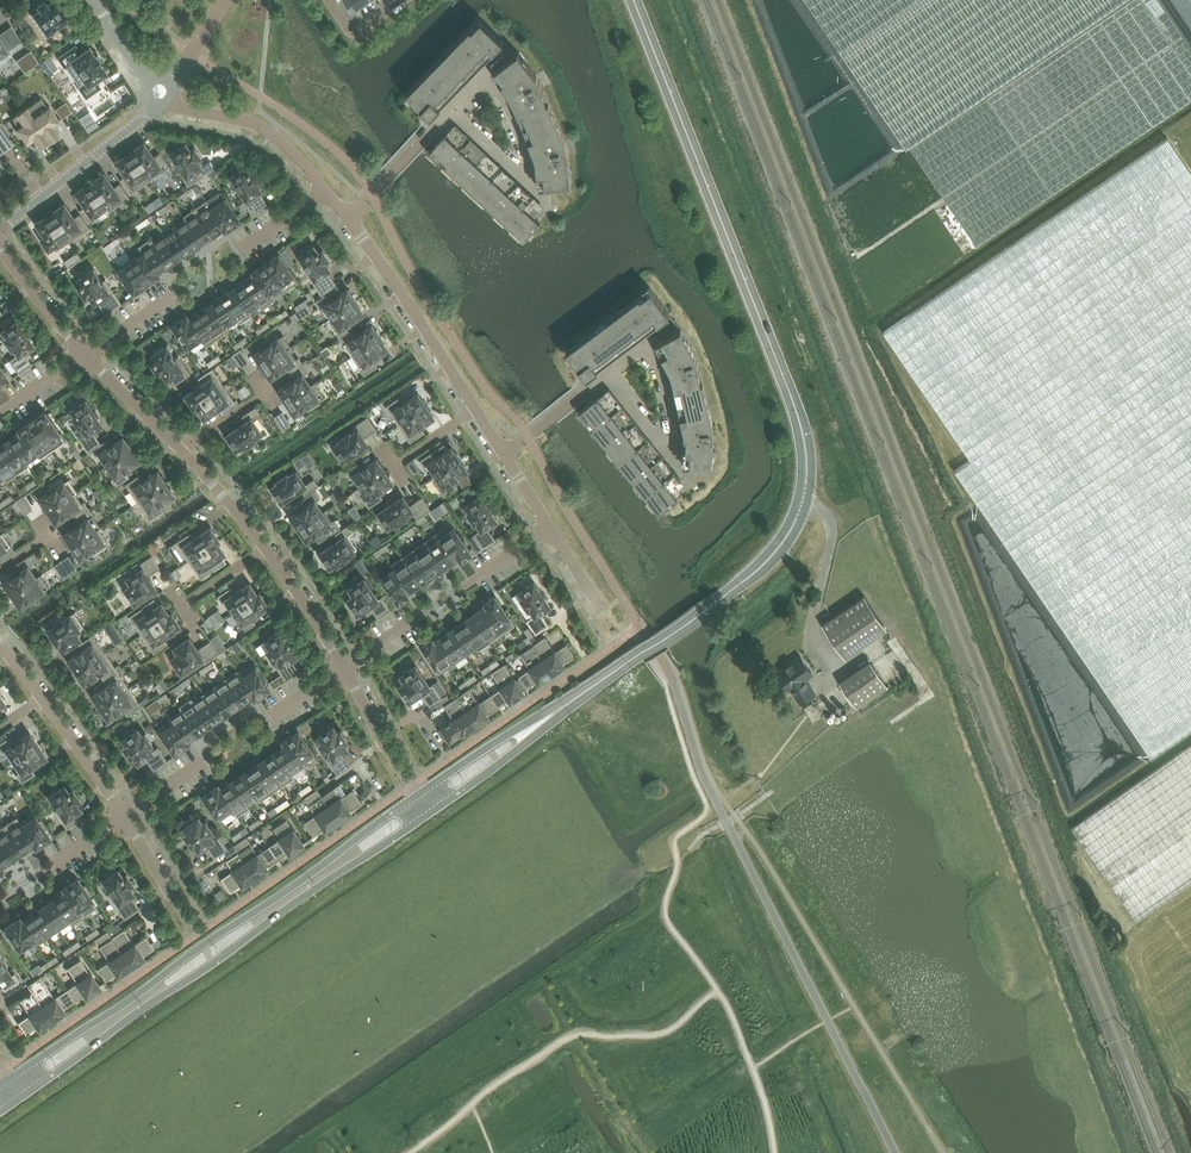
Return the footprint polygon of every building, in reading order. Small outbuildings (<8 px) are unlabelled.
[(47,33),(67,19),(54,0),(42,0),(33,6),(34,7),(37,5),(40,8),(34,13),(47,33)] [(907,149),(1125,0),(806,0),(907,149)] [(977,245),(1190,99),(1190,43),(1189,40),(1160,0),(1129,0),(911,148),(977,245)] [(1190,39),(1190,0),(1160,0),(1189,40),(1190,39)] [(516,52),(479,16),(407,91),(431,115),(445,100),(440,94),(479,54),(488,45),(502,63),(492,71),(511,95),(511,94),(536,157),(539,187),(572,183),(569,154),(565,140),(543,87),(536,73),(518,50),(516,52)] [(0,33),(0,55),(21,40),(11,26),(0,33)] [(80,52),(75,45),(58,57),(65,66),(72,61),(84,79),(86,82),(79,87),(86,97),(100,87),(95,80),(107,72),(96,56),(89,46),(80,52)] [(30,50),(24,54),(33,66),(39,61),(30,50)] [(58,68),(49,56),(40,62),(48,74),(58,68)] [(130,89),(123,94),(126,98),(133,93),(130,89)] [(27,107),(26,106),(49,140),(59,133),(52,124),(59,119),(49,105),(47,106),(41,97),(27,107)] [(61,117),(72,110),(65,101),(55,109),(61,117)] [(48,139),(49,140),(26,106),(16,113),(17,114),(12,117),(18,126),(16,127),(26,142),(33,137),(39,146),(48,139)] [(79,118),(83,124),(91,119),(87,113),(79,118)] [(1,153),(12,145),(0,127),(0,152),(1,153)] [(429,151),(524,239),(540,222),(445,134),(429,151)] [(884,331),(966,452),(1190,299),(1190,171),(1174,146),(1168,137),(884,331)] [(135,149),(136,151),(131,154),(149,180),(170,166),(160,152),(154,156),(153,154),(149,148),(149,149),(145,142),(144,143),(143,143),(143,144),(137,148),(137,147),(136,148),(135,149)] [(189,185),(200,178),(205,175),(200,168),(202,166),(197,159),(201,156),(195,147),(192,149),(191,147),(190,148),(186,143),(172,153),(177,160),(181,166),(187,175),(184,178),(189,185)] [(149,180),(131,154),(128,156),(127,154),(126,155),(125,156),(120,159),(119,159),(119,160),(118,161),(122,167),(121,167),(125,173),(126,173),(127,175),(121,179),(130,193),(149,180)] [(242,164),(231,171),(234,174),(232,175),(237,183),(240,189),(241,189),(247,198),(238,205),(242,210),(242,211),(243,212),(246,210),(249,208),(253,215),(269,204),(260,191),(262,189),(257,182),(261,179),(254,170),(252,172),(251,170),(249,171),(246,166),(244,167),(242,164)] [(211,176),(208,172),(205,175),(200,178),(203,182),(211,176)] [(111,210),(130,197),(120,183),(114,187),(113,185),(109,179),(105,173),(104,174),(103,174),(97,178),(96,178),(96,179),(95,179),(96,181),(93,184),(111,210)] [(106,206),(109,211),(111,210),(93,184),(88,187),(87,185),(86,186),(86,185),(85,186),(80,190),(79,190),(77,191),(82,197),(81,197),(85,203),(86,203),(87,205),(80,209),(90,224),(97,219),(94,214),(106,206)] [(196,190),(193,186),(186,191),(188,195),(196,190)] [(141,200),(137,194),(131,198),(135,205),(141,200)] [(241,220),(224,197),(212,204),(228,229),(230,228),(229,228),(238,222),(238,223),(239,222),(239,221),(241,220)] [(211,205),(207,199),(196,207),(215,235),(221,231),(220,229),(224,227),(226,230),(228,229),(212,204),(211,205)] [(55,210),(56,212),(54,214),(71,240),(90,227),(80,213),(74,217),(73,215),(69,209),(69,210),(65,203),(64,204),(63,204),(63,205),(57,209),(57,208),(56,209),(55,210)] [(215,235),(196,207),(185,215),(202,241),(207,238),(208,239),(215,235)] [(242,211),(238,214),(242,219),(249,214),(246,210),(243,212),(242,211)] [(53,245),(57,250),(71,240),(54,214),(49,217),(47,215),(46,216),(45,217),(40,220),(39,221),(38,222),(42,228),(46,234),(47,235),(43,238),(44,239),(44,240),(48,246),(49,247),(50,248),(53,245)] [(184,215),(186,219),(175,226),(192,250),(198,246),(197,244),(202,241),(185,215),(184,215)] [(151,221),(148,217),(139,222),(142,227),(151,221)] [(192,250),(175,226),(164,234),(179,257),(184,253),(186,255),(192,250)] [(98,236),(103,243),(109,240),(104,232),(98,236)] [(128,236),(125,232),(116,238),(119,242),(128,236)] [(154,241),(151,237),(150,238),(169,266),(176,261),(175,260),(179,257),(164,234),(154,241)] [(963,251),(971,245),(964,235),(956,241),(963,251)] [(109,242),(112,247),(119,242),(116,238),(109,242)] [(139,246),(143,251),(142,252),(159,276),(159,275),(160,274),(158,271),(162,268),(163,270),(169,266),(150,238),(139,246)] [(305,263),(308,268),(305,270),(322,294),(337,284),(328,270),(330,269),(325,262),(329,259),(323,250),(320,251),(319,250),(318,250),(314,245),(312,247),(310,243),(300,250),(302,254),(300,255),(305,263)] [(82,258),(77,251),(64,260),(69,266),(82,258)] [(159,276),(142,252),(130,260),(147,284),(148,284),(147,283),(148,283),(148,284),(149,283),(149,282),(157,276),(158,277),(159,276)] [(268,261),(267,260),(267,261),(287,290),(299,282),(279,253),(278,254),(277,254),(276,254),(276,255),(268,261)] [(137,290),(146,284),(146,285),(147,284),(130,260),(118,268),(134,292),(136,291),(138,291),(137,290)] [(256,269),(256,268),(255,269),(275,298),(287,290),(267,261),(266,261),(267,262),(266,262),(266,261),(264,262),(265,263),(256,269)] [(82,277),(80,278),(83,283),(82,284),(83,286),(80,287),(87,297),(90,294),(95,302),(98,300),(107,313),(122,303),(106,278),(102,281),(99,276),(94,268),(92,270),(90,266),(79,273),(82,277)] [(252,277),(251,275),(245,279),(264,307),(275,299),(274,298),(275,298),(255,269),(255,270),(254,270),(256,274),(252,277)] [(238,284),(239,285),(234,288),(252,315),(250,311),(260,304),(263,308),(264,307),(245,279),(238,284)] [(330,317),(328,319),(357,300),(353,293),(352,294),(348,288),(342,293),(338,286),(329,292),(316,301),(320,308),(323,306),(330,317)] [(671,372),(684,428),(685,434),(683,464),(713,465),(714,436),(713,422),(700,366),(695,352),(681,328),(650,286),(566,348),(587,375),(658,322),(665,335),(655,341),(669,367),(671,372)] [(229,292),(228,290),(222,295),(240,323),(252,315),(234,288),(229,292)] [(312,301),(316,298),(310,290),(306,293),(309,297),(312,301)] [(238,319),(240,323),(222,295),(215,299),(216,300),(211,304),(229,331),(230,330),(228,326),(238,319)] [(309,297),(301,302),(304,306),(312,301),(309,297)] [(966,452),(971,459),(955,470),(1045,601),(1190,500),(1190,299),(966,452)] [(360,307),(361,306),(357,300),(328,319),(340,337),(353,329),(349,322),(364,312),(360,307)] [(207,307),(206,305),(198,310),(217,338),(229,331),(211,304),(207,307)] [(186,316),(185,316),(201,341),(202,340),(206,346),(217,338),(198,310),(193,314),(194,316),(190,318),(188,315),(186,316)] [(274,317),(277,321),(286,315),(283,311),(274,317)] [(291,315),(293,319),(296,323),(300,320),(295,312),(291,315)] [(175,324),(173,325),(189,349),(201,341),(185,316),(184,316),(185,317),(176,323),(176,322),(174,323),(175,324)] [(31,364),(23,351),(32,345),(16,321),(14,323),(14,322),(13,323),(11,320),(3,326),(5,328),(4,329),(2,330),(6,337),(5,339),(11,348),(13,347),(17,353),(9,359),(18,373),(31,364)] [(270,325),(268,321),(260,326),(263,331),(270,325)] [(372,324),(357,335),(353,329),(340,337),(352,355),(381,335),(377,329),(376,330),(372,324)] [(259,359),(258,359),(263,367),(290,349),(289,348),(292,347),(283,334),(278,337),(276,334),(264,342),(266,346),(255,353),(259,359)] [(385,343),(386,342),(381,335),(352,355),(365,373),(377,365),(373,358),(388,348),(385,343)] [(248,341),(245,336),(237,342),(239,346),(248,341)] [(172,352),(172,353),(167,345),(153,355),(156,360),(155,360),(156,362),(153,364),(160,373),(164,371),(169,378),(171,377),(175,384),(191,373),(179,355),(176,357),(172,352)] [(328,346),(321,351),(326,357),(332,353),(328,346)] [(242,366),(249,362),(240,349),(233,354),(242,366)] [(303,364),(299,357),(296,359),(290,349),(263,367),(266,372),(268,371),(271,377),(286,367),(291,373),(303,364)] [(207,362),(210,366),(216,362),(213,358),(207,362)] [(303,364),(291,373),(295,379),(279,389),(283,394),(282,395),(285,400),(310,384),(303,374),(308,371),(303,364)] [(193,405),(194,406),(194,405),(195,406),(225,386),(214,369),(213,368),(203,374),(199,377),(203,382),(195,388),(196,388),(187,394),(188,396),(188,397),(194,404),(193,405)] [(315,381),(310,385),(310,384),(285,400),(291,408),(292,407),(295,413),(306,405),(309,409),(321,401),(319,397),(323,394),(315,381)] [(336,384),(339,390),(344,386),(341,381),(336,384)] [(243,397),(251,392),(246,384),(238,390),(243,397)] [(223,413),(237,404),(225,386),(195,406),(195,407),(198,405),(205,417),(212,412),(212,413),(220,408),(223,413)] [(404,402),(400,396),(386,405),(398,423),(426,404),(423,399),(422,397),(422,398),(421,397),(420,398),(416,394),(410,398),(409,398),(404,402)] [(597,396),(579,411),(592,428),(611,413),(597,396)] [(79,438),(89,452),(92,449),(102,443),(93,430),(102,424),(89,404),(86,400),(84,401),(83,402),(81,399),(74,405),(75,407),(74,408),(75,408),(72,409),(77,416),(75,417),(81,427),(83,425),(88,432),(79,438)] [(430,409),(430,410),(426,404),(398,423),(410,441),(424,432),(420,426),(421,425),(421,426),(426,422),(432,417),(429,413),(431,412),(431,411),(430,409)] [(261,413),(256,406),(242,415),(247,421),(228,434),(229,437),(230,437),(228,439),(233,447),(235,445),(236,446),(237,448),(244,444),(246,446),(255,439),(254,438),(261,432),(252,419),(261,413)] [(66,440),(46,411),(32,420),(52,450),(66,440)] [(284,429),(291,424),(282,411),(275,416),(284,429)] [(624,430),(611,413),(592,428),(606,445),(624,430)] [(338,440),(334,444),(337,448),(333,450),(339,459),(342,456),(345,460),(368,444),(364,438),(377,429),(368,416),(354,425),(356,428),(351,432),(350,430),(337,438),(338,440)] [(52,450),(32,420),(21,428),(41,457),(52,450)] [(21,428),(22,431),(12,438),(30,465),(30,464),(27,460),(37,453),(40,458),(41,457),(21,428)] [(638,447),(624,430),(606,445),(619,462),(638,447)] [(106,440),(102,443),(92,449),(96,456),(101,453),(109,464),(132,448),(128,443),(129,443),(128,441),(127,442),(124,437),(115,442),(110,446),(106,440)] [(30,465),(12,438),(1,446),(18,472),(30,465)] [(1,446),(0,446),(0,469),(7,480),(18,472),(1,446)] [(651,464),(638,447),(619,462),(632,479),(651,464)] [(77,448),(72,451),(78,459),(80,457),(82,456),(77,448)] [(136,453),(135,454),(132,448),(109,464),(116,475),(112,479),(116,485),(130,476),(126,470),(132,466),(131,466),(140,460),(136,455),(137,455),(136,453)] [(436,474),(432,477),(460,459),(457,453),(456,451),(456,452),(455,451),(453,453),(450,448),(444,452),(443,452),(438,456),(434,450),(420,459),(425,467),(429,463),(436,474)] [(308,452),(301,456),(306,463),(313,458),(308,452)] [(81,468),(85,465),(80,457),(78,459),(75,460),(81,468)] [(361,485),(359,487),(385,470),(382,465),(382,464),(381,463),(380,463),(379,464),(375,459),(369,464),(368,464),(363,467),(363,468),(359,461),(345,471),(350,478),(354,475),(361,485)] [(464,463),(464,464),(460,459),(432,477),(444,496),(458,486),(454,480),(460,476),(459,476),(466,472),(463,467),(465,466),(464,465),(465,465),(464,463)] [(418,467),(414,460),(408,464),(413,471),(418,467)] [(664,481),(651,464),(632,479),(645,496),(664,481)] [(44,479),(52,473),(49,469),(41,474),(44,479)] [(389,475),(385,470),(359,487),(367,499),(365,500),(369,507),(383,497),(379,491),(380,491),(385,488),(385,487),(391,483),(388,478),(390,477),(390,476),(389,475)] [(140,474),(126,483),(138,501),(166,482),(163,477),(162,475),(162,476),(158,471),(150,476),(145,479),(145,480),(144,480),(140,474)] [(277,499),(280,498),(281,498),(282,501),(301,488),(305,494),(319,486),(314,478),(305,484),(296,471),(289,476),(287,474),(278,480),(279,482),(273,487),(274,489),(275,490),(272,492),(277,499)] [(335,475),(328,480),(333,486),(339,482),(335,475)] [(45,503),(44,504),(48,510),(77,490),(69,479),(64,482),(62,478),(49,486),(52,490),(41,497),(45,503)] [(37,483),(34,479),(26,484),(29,488),(37,483)] [(659,513),(678,498),(664,481),(645,496),(659,513)] [(170,487),(170,488),(166,482),(138,501),(151,519),(164,510),(160,504),(161,503),(161,504),(166,500),(174,494),(171,489),(170,487)] [(26,484),(18,490),(21,494),(29,488),(26,484)] [(75,493),(77,491),(77,490),(48,510),(52,516),(53,516),(57,521),(72,511),(76,517),(89,508),(85,502),(82,503),(75,493)] [(296,521),(295,522),(299,528),(325,510),(323,511),(315,500),(320,497),(316,490),(303,499),(307,505),(292,516),(296,521)] [(15,498),(12,494),(4,499),(7,504),(15,498)] [(32,508),(24,495),(17,500),(22,508),(25,513),(32,508)] [(483,547),(496,538),(487,526),(497,519),(481,496),(478,497),(477,498),(476,495),(468,500),(469,503),(469,504),(466,505),(471,512),(469,513),(475,523),(477,521),(482,528),(474,534),(483,547)] [(418,519),(425,513),(431,510),(422,496),(410,505),(403,496),(379,512),(381,514),(381,515),(379,517),(384,525),(387,523),(387,524),(387,523),(389,526),(396,521),(397,523),(406,517),(405,515),(412,510),(418,519)] [(13,503),(18,511),(22,508),(17,500),(13,503)] [(1045,601),(1151,755),(1190,728),(1190,500),(1045,601)] [(449,510),(443,502),(439,504),(444,512),(449,510)] [(69,539),(68,540),(72,546),(101,526),(89,508),(76,517),(80,523),(65,533),(69,539)] [(361,514),(357,509),(352,512),(356,517),(361,514)] [(335,519),(333,521),(325,510),(299,528),(303,535),(304,534),(308,539),(323,529),(327,535),(340,527),(335,519)] [(349,523),(355,519),(350,511),(344,515),(349,523)] [(428,518),(425,513),(418,519),(420,523),(428,518)] [(471,552),(452,523),(438,532),(456,558),(460,556),(462,558),(471,552)] [(323,554),(323,555),(321,557),(326,564),(328,563),(329,564),(329,563),(331,566),(337,561),(339,563),(348,557),(347,555),(354,550),(345,536),(354,531),(349,524),(336,533),(340,539),(321,552),(323,554)] [(99,529),(102,527),(101,526),(72,546),(76,552),(78,552),(81,557),(92,550),(95,553),(107,545),(104,541),(107,540),(99,529)] [(415,530),(412,526),(405,531),(407,535),(415,530)] [(190,532),(176,541),(189,560),(219,539),(211,527),(202,533),(202,532),(194,537),(190,532)] [(445,566),(456,558),(438,532),(427,539),(445,566)] [(2,559),(15,551),(3,533),(0,535),(0,556),(2,559)] [(382,543),(377,536),(371,541),(375,547),(382,543)] [(217,541),(220,540),(219,539),(189,560),(201,578),(215,568),(211,563),(219,558),(218,557),(225,552),(217,541)] [(433,574),(445,566),(427,539),(415,547),(433,574)] [(393,545),(390,541),(382,546),(385,550),(393,545)] [(374,552),(377,556),(385,550),(382,546),(374,552)] [(422,581),(433,574),(415,547),(404,555),(422,581)] [(158,562),(162,560),(156,552),(152,554),(158,562)] [(136,602),(157,588),(148,576),(161,567),(158,562),(152,554),(139,564),(142,568),(129,577),(133,583),(126,588),(128,590),(128,591),(126,593),(131,601),(133,599),(134,600),(136,602)] [(404,555),(393,562),(411,589),(422,581),(404,555)] [(5,581),(9,587),(8,587),(12,594),(41,574),(36,577),(29,566),(33,563),(29,556),(16,565),(20,571),(5,581)] [(77,569),(68,556),(62,560),(71,573),(77,569)] [(56,565),(64,577),(71,573),(62,560),(56,565)] [(408,594),(407,592),(411,589),(393,562),(392,563),(396,567),(382,576),(399,601),(408,594)] [(177,579),(181,576),(176,568),(172,571),(177,579)] [(172,571),(166,575),(172,582),(177,579),(172,571)] [(21,605),(49,586),(41,574),(12,594),(16,600),(17,599),(21,605)] [(349,599),(358,613),(370,605),(378,618),(391,609),(382,596),(378,598),(365,578),(362,580),(361,580),(359,578),(352,583),(353,585),(353,586),(350,588),(355,595),(349,599)] [(529,608),(531,607),(535,614),(527,620),(536,633),(549,624),(541,611),(550,605),(534,581),(532,583),(531,583),(529,581),(521,586),(523,589),(522,589),(520,591),(524,598),(522,599),(529,608)] [(222,603),(225,601),(232,612),(260,593),(258,594),(250,583),(244,587),(243,586),(235,591),(232,586),(229,587),(222,592),(218,595),(222,603)] [(219,588),(222,592),(229,587),(226,583),(219,588)] [(260,611),(268,605),(260,593),(232,612),(240,623),(237,625),(242,632),(256,622),(253,617),(260,612),(260,611)] [(885,624),(864,594),(822,623),(842,653),(885,624)] [(486,602),(488,604),(484,607),(502,634),(515,625),(495,595),(486,602)] [(144,606),(130,616),(142,634),(172,613),(170,614),(162,603),(156,607),(155,606),(147,612),(144,606)] [(490,641),(502,634),(484,607),(472,615),(490,641)] [(51,632),(51,633),(52,633),(56,639),(55,639),(56,640),(57,640),(59,643),(62,641),(67,648),(81,638),(76,631),(84,626),(74,612),(67,617),(64,614),(54,620),(56,624),(49,629),(51,632)] [(172,631),(180,625),(172,613),(142,634),(154,652),(168,643),(165,637),(172,632),(172,631)] [(479,649),(490,641),(472,615),(461,622),(479,649)] [(214,624),(209,616),(205,619),(210,627),(214,624)] [(478,649),(479,649),(461,622),(450,630),(466,654),(477,647),(478,649)] [(524,630),(528,635),(530,637),(534,635),(528,627),(524,630)] [(299,671),(291,658),(297,654),(293,648),(296,646),(289,636),(286,638),(282,632),(280,633),(278,630),(268,637),(270,640),(268,641),(272,647),(269,649),(276,659),(279,657),(282,663),(277,666),(286,680),(299,671)] [(455,662),(466,654),(450,630),(439,638),(455,662)] [(73,666),(74,665),(77,671),(105,652),(93,634),(79,643),(84,649),(83,650),(83,649),(78,653),(69,659),(73,664),(72,664),(73,666)] [(530,646),(533,644),(534,643),(530,637),(528,635),(524,638),(530,646)] [(545,636),(534,643),(533,644),(552,672),(564,664),(563,663),(575,655),(567,643),(555,651),(545,636)] [(175,660),(175,661),(173,662),(178,670),(180,669),(181,669),(183,672),(203,658),(206,662),(216,655),(219,653),(210,640),(198,649),(190,637),(176,647),(180,653),(173,657),(175,660)] [(242,649),(246,646),(241,638),(236,641),(242,649)] [(453,660),(454,662),(455,662),(439,638),(434,640),(433,638),(423,644),(440,669),(453,660)] [(539,681),(552,672),(533,644),(530,646),(520,653),(530,668),(519,676),(527,688),(539,680),(539,681)] [(219,653),(216,655),(219,659),(227,653),(224,649),(219,653)] [(516,655),(513,651),(505,657),(508,661),(516,655)] [(104,679),(117,670),(105,652),(77,671),(81,676),(80,676),(81,678),(82,677),(85,682),(94,677),(99,673),(100,673),(104,679)] [(801,655),(777,671),(779,674),(776,676),(781,682),(783,680),(789,689),(791,688),(800,702),(815,692),(805,678),(813,673),(801,655)] [(500,663),(497,659),(489,664),(492,668),(500,663)] [(206,671),(214,666),(211,661),(203,667),(206,671)] [(505,663),(492,672),(502,687),(491,694),(499,706),(510,699),(511,700),(524,691),(505,663)] [(241,672),(238,669),(238,670),(256,697),(270,688),(254,664),(241,672)] [(481,669),(484,674),(492,668),(489,664),(481,669)] [(857,706),(888,685),(873,664),(842,685),(857,706)] [(438,680),(433,683),(430,685),(416,665),(414,667),(413,667),(411,665),(403,670),(405,673),(404,673),(402,675),(406,682),(400,686),(410,700),(421,692),(430,705),(435,701),(447,693),(438,680)] [(97,701),(98,701),(101,706),(129,687),(117,670),(104,679),(108,685),(107,685),(102,688),(102,689),(93,694),(97,699),(96,700),(97,701)] [(256,697),(238,670),(227,677),(243,701),(254,694),(256,697)] [(477,678),(475,674),(467,679),(469,683),(477,678)] [(184,686),(192,681),(189,677),(181,682),(184,686)] [(243,701),(227,677),(215,685),(232,709),(243,701)] [(275,679),(270,682),(274,688),(279,685),(275,679)] [(459,685),(462,689),(469,683),(467,679),(459,685)] [(161,692),(165,690),(159,682),(155,685),(157,687),(161,692)] [(173,688),(176,692),(184,686),(181,682),(173,688)] [(204,692),(220,716),(232,709),(215,685),(216,688),(206,694),(205,692),(204,692)] [(128,715),(142,705),(139,702),(129,687),(101,706),(105,711),(104,712),(105,713),(106,713),(109,718),(118,712),(123,709),(124,708),(128,715)] [(161,692),(157,687),(152,690),(155,696),(161,692)] [(491,694),(479,702),(469,687),(457,695),(476,724),(488,715),(488,714),(499,706),(491,694)] [(161,702),(169,696),(166,692),(158,697),(161,702)] [(197,697),(195,695),(191,698),(209,724),(220,716),(204,692),(197,697)] [(447,693),(435,701),(439,707),(444,704),(455,719),(443,727),(451,739),(463,731),(464,732),(476,724),(457,695),(451,699),(447,693)] [(150,703),(153,707),(161,702),(158,697),(150,703)] [(209,724),(191,698),(180,705),(198,732),(209,724)] [(179,706),(183,710),(172,718),(189,743),(189,742),(187,739),(198,732),(180,705),(179,706)] [(159,728),(175,752),(189,743),(172,718),(171,718),(172,719),(159,728)] [(151,723),(145,727),(149,732),(155,728),(151,723)] [(334,725),(332,727),(330,724),(320,731),(322,733),(320,735),(324,741),(321,743),(328,753),(331,751),(334,757),(329,760),(338,773),(351,765),(343,752),(349,748),(345,742),(348,740),(341,730),(338,732),(334,725)] [(167,760),(158,747),(153,750),(149,745),(152,743),(145,733),(143,735),(138,728),(136,730),(134,727),(124,734),(126,736),(124,738),(129,744),(126,746),(133,756),(135,754),(140,760),(146,756),(154,769),(167,760)] [(315,755),(299,731),(285,740),(302,765),(303,765),(302,764),(315,755)] [(4,751),(11,761),(38,743),(34,737),(33,738),(29,732),(14,743),(10,736),(9,737),(0,743),(0,750),(2,752),(4,751)] [(0,736),(0,743),(9,737),(5,732),(0,736)] [(285,740),(287,744),(276,751),(294,777),(295,777),(292,772),(302,765),(285,740)] [(41,751),(42,750),(38,743),(11,761),(19,772),(16,774),(21,781),(34,773),(30,766),(45,756),(41,751)] [(1072,827),(1137,920),(1190,882),(1190,744),(1072,827)] [(294,777),(276,751),(265,759),(283,785),(294,777)] [(283,785),(265,759),(254,766),(272,793),(283,785)] [(272,793),(254,766),(243,774),(260,800),(272,793)] [(260,800),(243,774),(231,781),(249,808),(250,807),(247,803),(257,796),(260,801),(260,800)] [(221,789),(218,785),(238,815),(249,808),(231,781),(221,789)] [(313,788),(310,784),(302,789),(305,793),(313,788)] [(5,798),(6,797),(14,792),(9,785),(1,791),(5,798)] [(66,828),(82,817),(77,810),(79,809),(74,801),(78,799),(72,789),(69,791),(68,790),(67,790),(63,785),(49,795),(54,802),(54,803),(57,807),(54,810),(66,828)] [(234,810),(237,816),(238,815),(218,785),(204,795),(221,819),(234,810)] [(342,797),(335,787),(322,795),(339,820),(351,811),(351,810),(363,802),(353,789),(342,797)] [(326,827),(327,828),(339,820),(322,795),(318,788),(305,796),(317,814),(305,822),(314,835),(326,827)] [(363,798),(368,795),(364,790),(359,793),(363,798)] [(13,795),(7,799),(5,801),(8,805),(16,799),(13,795)] [(290,803),(287,799),(279,804),(282,808),(290,803)] [(286,819),(291,815),(288,809),(282,813),(286,819)] [(20,822),(16,816),(36,846),(37,846),(38,845),(47,839),(47,840),(48,839),(48,838),(49,837),(44,829),(47,827),(41,818),(38,820),(33,813),(20,822)] [(203,822),(199,816),(197,818),(195,815),(185,821),(187,824),(185,826),(189,832),(186,834),(193,844),(196,842),(200,848),(207,844),(215,856),(228,848),(219,835),(214,838),(210,832),(213,831),(206,821),(203,822)] [(36,846),(16,816),(4,824),(23,852),(30,848),(29,846),(33,843),(35,847),(36,846)] [(257,819),(249,824),(252,829),(260,823),(257,819)] [(274,827),(281,838),(270,845),(279,859),(290,851),(291,852),(304,843),(287,819),(274,827)] [(4,824),(0,827),(0,842),(11,858),(16,855),(17,856),(23,852),(4,824)] [(235,840),(243,835),(240,831),(232,836),(235,840)] [(269,867),(268,866),(279,859),(270,845),(259,853),(247,836),(234,844),(239,851),(256,876),(269,867)] [(0,842),(0,866),(1,867),(7,863),(6,861),(11,858),(0,842)] [(244,884),(256,876),(239,851),(227,859),(234,870),(222,878),(231,891),(243,883),(244,884)] [(125,874),(123,875),(121,874),(120,874),(117,869),(115,871),(113,867),(102,874),(105,878),(103,879),(108,887),(111,892),(108,894),(124,918),(140,908),(131,894),(133,893),(128,886),(132,883),(125,874)] [(212,879),(217,875),(214,870),(208,873),(212,879)] [(64,885),(64,886),(63,887),(83,916),(84,916),(83,915),(96,906),(88,895),(92,893),(85,883),(82,885),(77,878),(75,879),(75,878),(74,879),(66,885),(65,885),(64,885)] [(61,893),(60,892),(53,896),(72,924),(83,916),(63,887),(65,891),(61,893)] [(222,890),(216,894),(220,900),(226,896),(222,890)] [(47,900),(48,902),(43,905),(58,928),(69,921),(71,924),(72,924),(53,896),(47,900)] [(38,909),(37,907),(31,911),(47,936),(58,928),(43,905),(38,909)] [(21,920),(19,917),(18,917),(36,943),(47,936),(31,911),(24,916),(25,917),(21,920)] [(21,950),(34,942),(35,944),(36,943),(18,917),(17,918),(17,917),(16,918),(16,919),(7,924),(6,925),(5,926),(10,934),(7,936),(13,946),(16,943),(21,950)] [(124,928),(111,936),(111,937),(130,965),(143,957),(142,955),(154,948),(146,935),(134,943),(124,928)] [(93,930),(85,935),(87,940),(95,934),(93,930)] [(98,976),(102,982),(117,972),(118,973),(130,965),(111,937),(111,936),(107,930),(94,938),(109,960),(97,968),(101,974),(98,976)] [(81,944),(78,940),(70,945),(73,949),(81,944)] [(62,951),(65,955),(73,949),(70,945),(62,951)] [(58,959),(55,955),(48,961),(50,965),(58,959)] [(4,965),(1,959),(0,959),(0,958),(0,985),(4,990),(19,980),(14,972),(11,975),(4,965)] [(80,958),(67,967),(77,982),(66,989),(74,1001),(85,994),(86,995),(99,986),(98,985),(102,982),(98,976),(96,978),(91,970),(89,971),(80,958)] [(40,966),(42,970),(50,965),(48,961),(40,966)] [(40,975),(32,980),(27,983),(27,984),(32,990),(51,1018),(63,1010),(63,1009),(74,1001),(66,989),(55,997),(40,975)] [(39,1027),(51,1018),(32,990),(19,999),(30,1014),(18,1022),(26,1034),(38,1026),(39,1027)] [(8,1007),(10,1011),(16,1007),(13,1003),(8,1007)]
